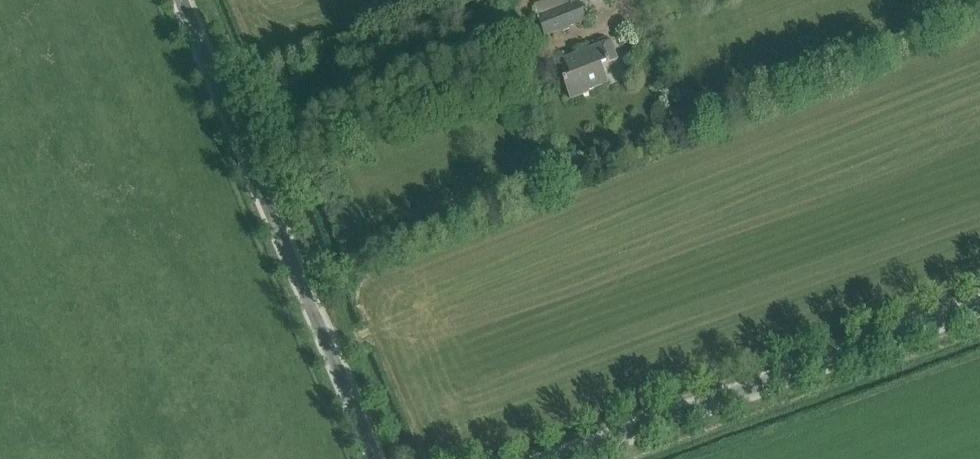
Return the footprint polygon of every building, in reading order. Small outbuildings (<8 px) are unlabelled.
[(584,0),(581,0),(582,0),(537,18),(538,20),(539,20),(545,36),(585,20),(580,7),(584,6),(582,1),(584,0)] [(562,79),(570,99),(590,92),(589,90),(608,83),(601,66),(618,60),(610,41),(564,60),(570,76),(562,79)]
